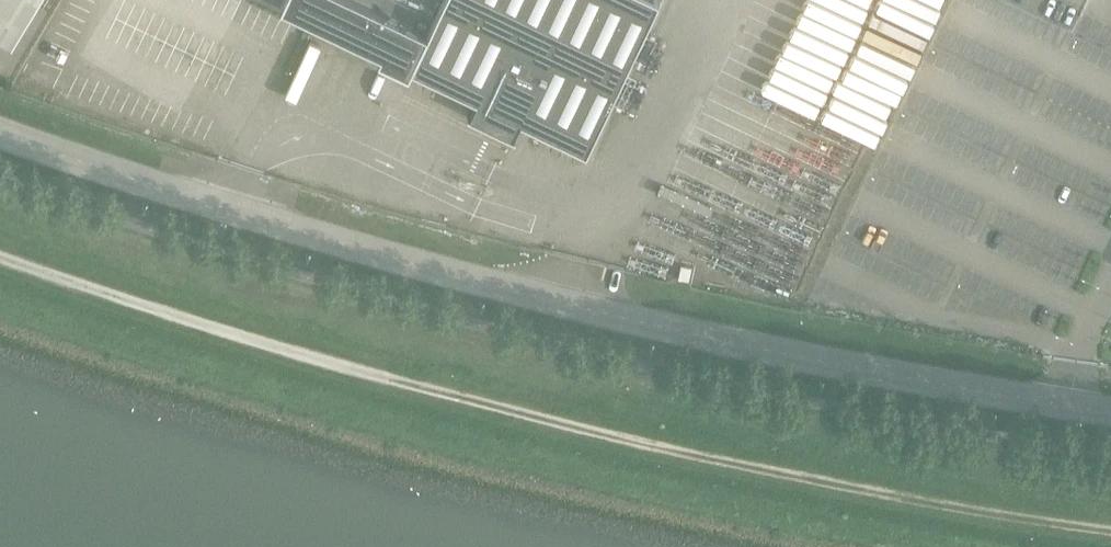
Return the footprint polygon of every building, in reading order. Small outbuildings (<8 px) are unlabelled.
[(11,42),(36,0),(0,0),(0,35),(11,42)] [(427,36),(353,0),(284,0),(280,8),(295,15),(381,56),(378,62),(408,76),(410,70),(427,36)] [(410,70),(476,101),(470,115),(467,114),(466,115),(515,138),(516,137),(514,135),(520,122),(586,153),(659,1),(656,0),(444,0),(427,36),(410,70)]
